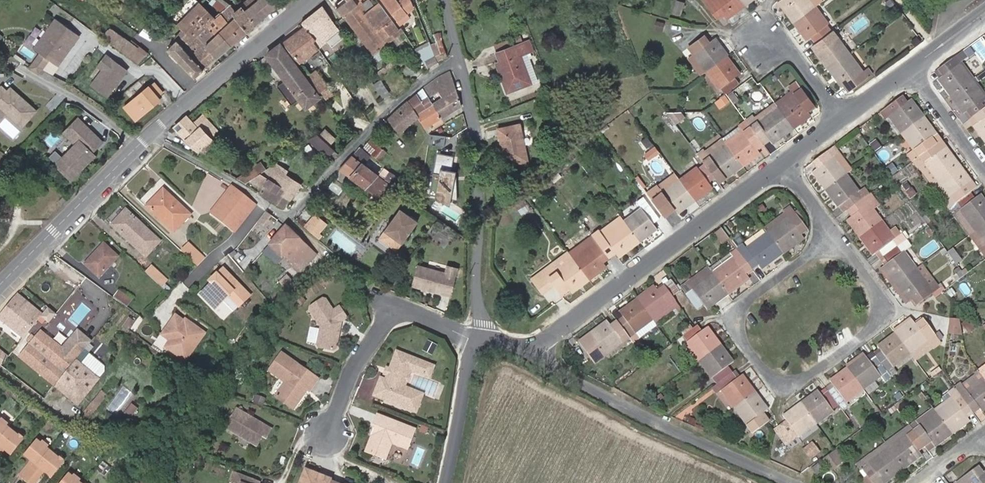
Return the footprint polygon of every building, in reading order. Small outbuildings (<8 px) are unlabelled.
[(240,6),(234,12),(229,5),(223,0),(212,0),(210,3),(222,12),(220,14),(228,22),(229,23),(234,18),(242,28),(246,32),(255,24),(240,6)] [(275,4),(272,0),(259,0),(254,4),(251,0),(247,0),(240,6),(255,24),(263,17),(262,16),(275,4)] [(361,5),(361,4),(359,1),(360,0),(346,0),(337,7),(343,15),(350,10),(357,4),(359,7),(361,5)] [(361,5),(366,12),(373,7),(367,0),(361,4),(361,5)] [(398,21),(396,22),(400,26),(409,18),(407,13),(405,10),(397,0),(382,0),(398,21)] [(405,10),(407,13),(415,9),(415,8),(411,0),(397,0),(405,10)] [(685,2),(677,0),(673,13),(681,15),(685,2)] [(745,5),(741,0),(704,0),(717,18),(724,13),(727,18),(745,5)] [(814,6),(815,6),(811,0),(779,0),(778,0),(794,22),(814,6)] [(885,2),(890,8),(894,6),(890,0),(889,0),(885,2)] [(228,22),(220,14),(215,19),(200,4),(199,3),(177,26),(182,30),(194,39),(207,26),(216,35),(217,34),(219,32),(231,45),(246,32),(242,28),(234,18),(229,23),(228,22)] [(381,5),(379,3),(373,7),(366,12),(361,5),(359,7),(357,4),(350,10),(343,15),(373,54),(386,44),(403,31),(400,27),(398,28),(394,23),(391,20),(388,16),(381,5)] [(322,5),(301,22),(305,26),(315,40),(314,41),(318,47),(326,41),(330,46),(343,36),(322,5)] [(814,6),(794,22),(807,40),(812,36),(817,42),(831,31),(826,25),(828,24),(814,6)] [(41,52),(30,68),(39,74),(49,60),(58,66),(79,35),(56,18),(34,48),(41,52)] [(203,70),(231,45),(219,32),(216,35),(207,26),(194,39),(182,30),(174,38),(177,41),(189,55),(203,70)] [(315,40),(305,26),(283,42),(298,63),(319,49),(318,47),(314,41),(315,40)] [(39,39),(44,30),(37,27),(32,36),(39,39)] [(155,34),(147,27),(142,32),(151,39),(155,34)] [(111,28),(103,38),(138,64),(147,53),(139,47),(134,54),(123,46),(127,41),(111,28)] [(812,45),(829,69),(850,54),(832,30),(831,31),(817,42),(812,45)] [(440,56),(445,53),(438,32),(433,34),(435,41),(440,56)] [(520,34),(493,44),(499,62),(496,64),(506,93),(537,82),(520,34)] [(706,71),(727,55),(714,38),(709,42),(704,36),(690,46),(694,53),(693,54),(706,71)] [(180,63),(189,55),(177,41),(167,50),(180,63)] [(430,43),(429,41),(415,48),(428,67),(437,61),(430,43)] [(435,41),(430,43),(437,61),(437,62),(441,60),(440,56),(435,41)] [(280,46),(266,56),(284,80),(277,85),(291,105),(299,99),(305,108),(319,97),(280,46)] [(951,96),(973,80),(960,63),(964,60),(959,53),(939,68),(944,75),(939,79),(951,96)] [(91,85),(107,97),(127,70),(105,54),(97,66),(102,70),(91,85)] [(689,57),(702,74),(706,71),(693,54),(689,57)] [(850,54),(829,69),(842,87),(844,85),(847,83),(852,89),(866,79),(861,72),(862,71),(850,54)] [(203,70),(189,55),(180,63),(194,78),(203,70)] [(740,73),(727,55),(706,71),(719,89),(722,87),(726,93),(739,83),(735,78),(740,73)] [(376,75),(379,79),(393,68),(390,64),(376,75)] [(861,72),(866,79),(874,74),(869,67),(862,71),(861,72)] [(944,75),(939,68),(933,72),(939,79),(944,75)] [(307,77),(319,93),(320,92),(325,99),(332,95),(326,87),(327,86),(316,71),(307,77)] [(440,118),(461,105),(450,71),(437,78),(423,88),(427,95),(432,105),(440,118)] [(552,91),(547,78),(542,81),(546,94),(552,91)] [(0,86),(0,107),(23,128),(38,111),(5,80),(0,86)] [(375,85),(382,97),(388,92),(381,80),(375,85)] [(984,107),(984,97),(973,80),(951,96),(964,114),(970,110),(974,115),(984,107)] [(795,93),(777,106),(793,127),(811,114),(808,110),(814,105),(796,81),(789,86),(792,90),(795,93)] [(154,100),(158,97),(163,93),(154,82),(124,108),(135,122),(157,104),(154,100)] [(741,84),(739,85),(734,89),(738,94),(746,88),(742,82),(741,84)] [(739,85),(739,83),(726,93),(727,94),(734,89),(739,85)] [(847,83),(844,85),(849,92),(852,89),(847,83)] [(427,95),(423,88),(416,93),(421,99),(427,95)] [(795,93),(792,90),(774,102),(777,106),(795,93)] [(731,100),(733,102),(738,99),(733,92),(728,96),(731,100)] [(417,114),(432,105),(427,95),(421,99),(416,93),(408,101),(412,108),(417,114)] [(906,102),(901,95),(880,112),(885,118),(888,117),(900,133),(923,116),(911,99),(906,102)] [(725,96),(716,102),(719,108),(728,101),(725,96)] [(777,106),(774,102),(773,100),(752,115),(756,121),(777,106)] [(400,132),(418,116),(417,114),(412,108),(408,101),(389,117),(387,119),(400,132)] [(440,118),(432,105),(417,114),(418,116),(425,128),(440,118)] [(793,127),(777,106),(756,121),(752,115),(745,120),(746,121),(760,140),(762,143),(769,138),(772,143),(793,127)] [(974,126),(984,141),(984,107),(974,115),(979,122),(974,126)] [(970,110),(964,114),(969,119),(974,115),(970,110)] [(680,112),(666,112),(672,120),(674,118),(677,122),(684,117),(680,112)] [(197,120),(208,132),(213,127),(202,115),(197,120)] [(974,115),(969,119),(974,126),(979,122),(974,115)] [(206,134),(208,132),(197,120),(193,123),(186,116),(174,126),(187,139),(186,140),(198,150),(199,148),(205,152),(215,143),(210,138),(206,134)] [(932,138),(937,134),(923,116),(900,133),(913,151),(908,155),(912,161),(936,144),(932,138)] [(78,144),(58,164),(72,178),(96,155),(93,152),(103,141),(80,117),(66,131),(78,144)] [(722,138),(725,142),(742,165),(760,153),(756,148),(762,143),(760,140),(746,121),(722,138)] [(520,124),(498,129),(505,165),(527,161),(520,124)] [(206,134),(210,138),(217,131),(213,127),(208,132),(206,134)] [(319,136),(329,145),(331,142),(334,139),(325,130),(319,136)] [(317,134),(309,139),(327,156),(333,149),(329,145),(319,136),(317,134)] [(431,134),(429,144),(445,147),(446,135),(431,134)] [(941,140),(937,134),(932,138),(936,144),(941,140)] [(384,136),(380,141),(388,148),(391,145),(388,142),(389,141),(384,136)] [(715,177),(719,183),(742,165),(725,142),(722,138),(698,156),(704,163),(715,177)] [(370,139),(364,147),(376,157),(382,150),(370,139)] [(941,140),(936,144),(941,150),(946,147),(941,140)] [(331,142),(329,145),(333,149),(338,154),(341,151),(331,142)] [(958,164),(946,147),(941,150),(936,144),(912,161),(918,169),(920,167),(926,162),(938,179),(958,164)] [(825,189),(845,174),(833,157),(837,154),(832,147),(812,162),(817,168),(812,171),(825,189)] [(299,153),(305,158),(309,154),(303,148),(299,153)] [(361,148),(356,154),(364,161),(369,156),(361,148)] [(382,150),(376,157),(379,160),(386,151),(383,148),(382,150)] [(651,149),(644,154),(648,160),(655,154),(651,149)] [(25,158),(19,152),(14,158),(20,164),(25,158)] [(455,156),(438,153),(431,195),(437,196),(436,198),(451,206),(452,198),(459,200),(458,177),(452,176),(455,156)] [(367,188),(380,198),(390,186),(351,156),(340,168),(367,188)] [(245,183),(250,179),(260,173),(265,169),(260,162),(247,171),(243,169),(238,179),(239,180),(245,183)] [(931,184),(938,179),(926,162),(920,167),(931,184)] [(271,166),(284,175),(287,171),(274,163),(271,166)] [(715,177),(704,163),(698,167),(709,182),(715,177)] [(966,186),(971,182),(958,164),(938,179),(931,184),(936,190),(942,185),(955,203),(971,192),(966,186)] [(271,166),(265,169),(260,173),(279,186),(277,189),(290,198),(299,185),(284,175),(271,166)] [(679,179),(695,200),(712,187),(709,182),(698,167),(696,166),(679,179)] [(386,178),(389,172),(383,168),(379,173),(386,178)] [(396,185),(400,179),(389,172),(386,178),(396,185)] [(279,186),(260,173),(250,179),(263,188),(260,193),(283,208),(290,198),(277,189),(279,186)] [(658,186),(662,191),(679,179),(675,173),(658,186)] [(845,174),(825,189),(838,207),(840,206),(843,203),(847,209),(869,194),(863,186),(858,191),(845,174)] [(662,191),(658,186),(651,190),(656,197),(652,200),(664,216),(674,208),(678,213),(695,200),(679,179),(662,191)] [(976,188),(971,182),(966,186),(971,192),(976,188)] [(232,232),(257,205),(234,185),(210,212),(232,232)] [(936,190),(949,208),(951,206),(955,203),(942,185),(936,190)] [(380,198),(367,188),(362,196),(376,204),(380,198)] [(163,190),(147,206),(174,231),(189,215),(163,190)] [(647,194),(652,200),(656,197),(651,190),(647,194)] [(971,192),(955,203),(951,206),(956,212),(960,209),(975,230),(984,223),(984,201),(980,194),(975,198),(971,192)] [(870,193),(869,194),(847,209),(852,216),(847,219),(859,236),(881,220),(873,209),(879,205),(870,193)] [(64,204),(68,200),(63,196),(59,200),(64,204)] [(653,223),(660,217),(644,196),(637,201),(641,206),(624,220),(639,241),(657,228),(653,223)] [(800,232),(806,228),(790,206),(782,211),(784,213),(787,217),(767,233),(782,254),(804,237),(800,232)] [(400,209),(379,238),(397,251),(418,221),(400,209)] [(126,210),(112,225),(145,257),(160,241),(126,210)] [(787,217),(784,213),(763,228),(766,232),(767,233),(787,217)] [(603,235),(624,220),(620,215),(599,230),(603,235)] [(315,216),(305,228),(319,240),(322,236),(320,234),(326,225),(315,216)] [(639,241),(624,220),(603,235),(599,230),(598,229),(592,234),(608,256),(615,251),(618,256),(639,241)] [(881,220),(859,236),(873,254),(878,251),(882,257),(906,239),(901,233),(894,239),(881,220)] [(975,230),(984,243),(984,223),(975,230)] [(288,228),(284,226),(267,245),(282,258),(284,256),(294,265),(292,267),(298,273),(316,254),(288,228)] [(729,239),(722,230),(717,235),(723,243),(729,239)] [(969,235),(982,252),(984,250),(984,243),(975,230),(969,235)] [(608,256),(592,234),(592,233),(568,251),(588,279),(606,266),(602,261),(608,256)] [(761,269),(782,254),(767,233),(746,248),(747,249),(741,254),(751,268),(757,264),(761,269)] [(906,239),(882,257),(887,264),(883,266),(883,267),(895,284),(916,268),(904,251),(911,246),(906,239)] [(194,262),(201,255),(188,243),(181,251),(194,262)] [(104,244),(85,264),(99,277),(118,257),(104,244)] [(747,249),(746,248),(743,244),(737,249),(741,254),(747,249)] [(745,273),(751,268),(741,254),(737,249),(730,254),(729,253),(708,268),(727,294),(749,278),(745,273)] [(588,279),(568,251),(532,278),(542,291),(554,282),(561,292),(568,287),(571,291),(588,279)] [(882,257),(878,259),(883,266),(887,264),(882,257)] [(152,266),(146,272),(161,286),(165,283),(167,280),(152,266)] [(445,275),(418,266),(412,286),(448,298),(457,271),(447,267),(445,275)] [(727,294),(708,268),(708,267),(681,287),(682,289),(696,309),(703,304),(706,309),(707,309),(727,294)] [(895,284),(883,267),(879,270),(891,287),(895,284)] [(933,292),(929,285),(916,268),(895,284),(907,301),(910,299),(912,297),(917,304),(933,292)] [(228,295),(238,306),(249,296),(224,269),(217,275),(219,277),(212,283),(201,293),(215,308),(224,300),(228,295)] [(956,282),(965,275),(962,271),(953,277),(956,282)] [(219,277),(217,275),(211,281),(212,283),(219,277)] [(296,284),(292,281),(286,276),(280,282),(289,291),(296,284)] [(929,285),(933,292),(940,288),(935,281),(929,285)] [(165,283),(161,286),(169,293),(173,290),(165,283)] [(907,301),(895,284),(891,287),(903,304),(907,301)] [(655,322),(678,305),(677,303),(672,296),(664,286),(658,290),(657,289),(655,286),(637,299),(640,302),(655,322)] [(118,290),(113,297),(122,303),(126,306),(131,299),(118,290)] [(0,314),(0,318),(22,336),(34,322),(22,312),(28,305),(16,295),(0,314)] [(228,295),(224,300),(233,311),(238,306),(228,295)] [(640,302),(637,299),(620,312),(624,317),(617,322),(628,337),(632,342),(656,324),(655,322),(640,302)] [(321,301),(310,308),(308,312),(319,328),(315,346),(318,349),(332,351),(335,348),(341,325),(340,323),(345,320),(337,308),(331,312),(324,301),(321,301)] [(204,332),(188,321),(186,325),(183,324),(185,321),(176,315),(162,335),(170,341),(167,346),(186,359),(204,332)] [(895,333),(912,320),(908,316),(891,329),(895,333)] [(927,341),(932,347),(933,349),(940,344),(938,341),(934,335),(922,319),(915,325),(912,320),(895,333),(910,354),(927,341)] [(958,320),(950,319),(949,332),(960,334),(958,320)] [(628,337),(617,322),(616,321),(610,325),(607,322),(580,342),(591,357),(600,350),(604,355),(628,337)] [(720,344),(707,327),(701,331),(697,325),(696,325),(694,327),(691,329),(685,334),(683,336),(687,342),(686,342),(699,359),(720,344)] [(685,334),(691,329),(689,326),(682,331),(685,334)] [(54,385),(68,369),(55,358),(62,349),(41,331),(40,332),(19,357),(54,385)] [(934,335),(938,341),(942,339),(938,332),(934,335)] [(910,354),(895,333),(878,346),(880,349),(874,354),(891,377),(897,372),(893,366),(910,354)] [(927,341),(910,354),(915,360),(932,347),(927,341)] [(733,362),(720,344),(699,359),(717,384),(732,372),(728,366),(733,362)] [(68,369),(75,360),(79,356),(65,345),(62,349),(55,358),(68,369)] [(75,360),(90,373),(94,369),(82,359),(88,353),(84,349),(79,356),(75,360)] [(600,350),(591,357),(595,362),(604,355),(600,350)] [(847,368),(865,355),(862,351),(844,364),(847,368)] [(396,353),(388,370),(391,371),(388,377),(386,381),(380,379),(372,396),(414,413),(419,402),(412,400),(415,393),(403,388),(400,386),(398,383),(402,372),(406,370),(410,372),(422,376),(426,365),(396,353)] [(304,389),(306,390),(309,392),(317,379),(280,354),(268,372),(285,384),(275,397),(293,410),(303,395),(301,394),(304,389)] [(891,377),(874,354),(868,359),(865,355),(847,368),(863,389),(881,376),(885,381),(891,377)] [(68,369),(54,385),(78,405),(105,372),(104,367),(99,362),(94,369),(90,373),(75,360),(68,369)] [(655,364),(645,371),(650,377),(660,370),(655,364)] [(426,365),(422,376),(428,379),(432,368),(426,365)] [(932,377),(941,371),(939,367),(930,373),(932,377)] [(863,389),(847,368),(830,381),(833,384),(827,389),(838,405),(842,409),(847,405),(845,402),(863,389)] [(978,371),(962,384),(960,382),(954,387),(972,412),(979,406),(982,411),(984,409),(984,380),(982,377),(978,371)] [(734,407),(755,392),(742,374),(737,378),(732,372),(717,384),(721,390),(734,407)] [(118,414),(134,392),(124,384),(108,407),(118,414)] [(717,384),(711,388),(716,394),(721,390),(717,384)] [(972,412),(954,387),(947,391),(951,397),(934,410),(951,434),(969,421),(966,416),(972,412)] [(838,405),(827,389),(821,393),(818,390),(800,403),(816,425),(834,411),(832,409),(838,405)] [(768,410),(755,392),(734,407),(753,433),(769,421),(763,413),(768,410)] [(412,400),(419,402),(421,395),(415,393),(412,400)] [(264,401),(256,398),(254,403),(262,406),(264,401)] [(94,402),(81,417),(87,422),(100,407),(94,402)] [(126,413),(133,417),(139,406),(131,402),(126,413)] [(781,426),(791,439),(797,435),(801,441),(809,436),(806,432),(816,425),(800,403),(783,416),(787,421),(781,426)] [(951,434),(934,410),(933,409),(910,426),(925,446),(930,441),(934,447),(951,434)] [(271,431),(234,410),(224,428),(256,447),(261,438),(265,440),(271,431)] [(373,437),(370,435),(363,452),(384,460),(390,444),(405,450),(413,430),(375,416),(371,426),(374,428),(376,429),(373,437)] [(8,429),(0,422),(0,439),(8,429)] [(781,426),(776,430),(786,444),(791,439),(781,426)] [(918,450),(925,446),(910,426),(886,443),(904,469),(922,456),(918,450)] [(0,439),(0,450),(2,447),(4,449),(10,454),(22,440),(8,429),(0,439)] [(26,481),(50,451),(37,441),(25,455),(32,461),(34,462),(31,466),(29,465),(20,476),(26,481)] [(930,441),(925,446),(929,451),(934,447),(930,441)] [(886,443),(857,464),(861,471),(863,469),(874,482),(879,479),(883,482),(885,482),(904,469),(886,443)] [(26,481),(28,482),(35,482),(41,475),(40,474),(43,470),(45,472),(51,477),(63,462),(50,451),(26,481)] [(835,451),(823,460),(830,470),(843,461),(835,451)] [(818,463),(812,468),(817,475),(823,470),(818,463)] [(978,468),(958,482),(984,482),(984,473),(983,475),(978,468)] [(303,469),(298,482),(330,482),(328,482),(329,479),(303,469)] [(863,469),(861,471),(859,472),(862,477),(859,479),(862,482),(874,482),(863,469)] [(259,481),(232,471),(229,481),(235,482),(258,482),(259,481)] [(69,474),(62,482),(79,482),(69,474)]
